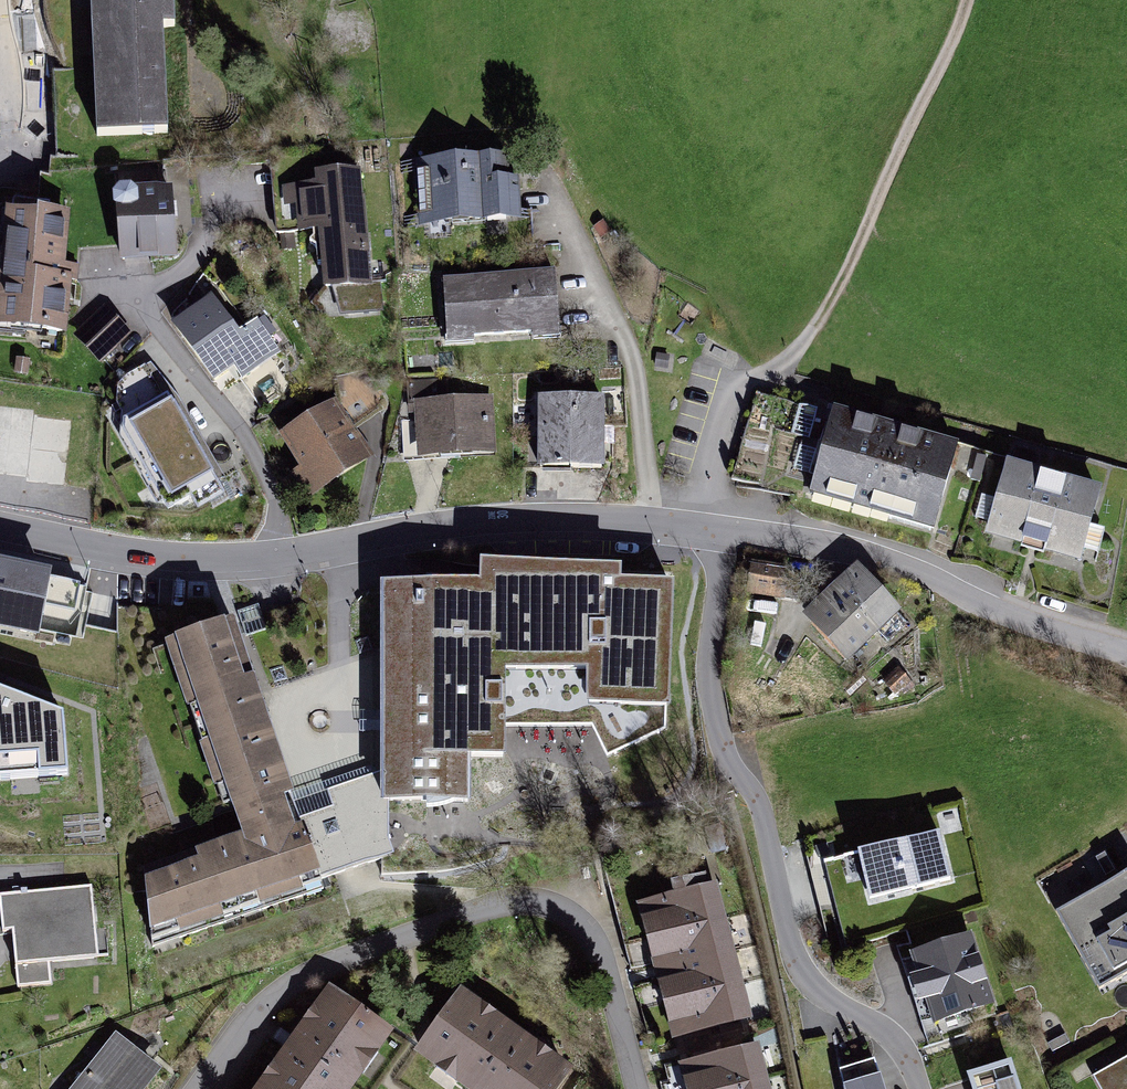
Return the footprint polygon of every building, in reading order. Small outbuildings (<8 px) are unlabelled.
[(97,136),(168,133),(163,27),(175,26),(174,0),(91,0),(97,136)] [(506,157),(417,162),(420,218),(491,215),(493,247),(528,246),(526,212),(518,213),(517,180),(507,180),(506,157)] [(320,185),(297,187),(301,230),(313,230),(314,239),(310,243),(317,249),(318,264),(324,264),(325,287),(345,285),(346,312),(372,310),(371,301),(382,301),(380,283),(370,283),(362,198),(359,198),(357,174),(346,175),(342,171),(335,178),(320,179),(320,185)] [(120,190),(115,196),(116,206),(119,208),(122,258),(174,255),(170,189),(133,193),(130,190),(120,190)] [(16,214),(11,214),(1,319),(12,320),(17,326),(62,330),(67,279),(77,280),(78,265),(60,264),(65,214),(47,212),(48,199),(18,196),(16,214)] [(555,277),(444,283),(448,338),(558,331),(555,277)] [(211,299),(175,325),(215,380),(232,367),(262,407),(291,386),(267,352),(275,346),(267,336),(274,332),(264,318),(257,323),(257,322),(237,336),(211,299)] [(106,308),(79,334),(102,358),(129,332),(106,308)] [(124,399),(116,403),(126,421),(130,419),(138,434),(128,441),(168,510),(216,483),(191,438),(192,437),(175,407),(173,408),(167,397),(156,403),(147,388),(155,384),(145,367),(127,377),(118,386),(124,399)] [(410,411),(421,411),(421,420),(403,421),(405,454),(490,449),(487,402),(432,405),(432,399),(448,398),(448,382),(408,384),(410,411)] [(956,450),(757,392),(731,479),(814,493),(813,496),(933,531),(956,450)] [(601,400),(542,399),(541,467),(600,467),(601,400)] [(334,406),(286,437),(308,471),(311,469),(321,485),(344,470),(340,465),(363,450),(334,406)] [(1098,492),(1008,466),(989,529),(1079,556),(1098,492)] [(300,820),(320,879),(390,855),(384,839),(384,800),(426,801),(426,809),(443,806),(457,800),(467,800),(467,756),(503,756),(502,722),(626,722),(636,743),(665,728),(671,586),(618,584),(618,571),(483,565),(482,588),(455,587),(441,581),(426,579),(426,587),(383,588),(383,773),(329,791),(335,808),(300,820)] [(784,570),(756,566),(753,589),(780,593),(784,570)] [(0,569),(0,622),(35,629),(40,603),(74,610),(79,585),(0,569)] [(839,589),(876,629),(888,641),(907,623),(858,571),(839,589)] [(801,575),(785,572),(780,598),(797,600),(801,575)] [(876,629),(839,589),(808,617),(846,658),(876,629)] [(266,628),(258,605),(238,611),(245,635),(266,628)] [(320,879),(300,820),(288,824),(276,789),(278,787),(234,657),(225,660),(214,628),(180,640),(187,662),(181,664),(195,707),(202,704),(213,738),(207,740),(222,786),(229,784),(235,802),(241,800),(256,845),(187,869),(184,859),(145,873),(151,940),(177,931),(179,938),(226,922),(223,915),(257,904),(259,911),(305,895),(303,888),(321,882),(320,879)] [(895,693),(908,681),(900,672),(887,683),(895,693)] [(0,691),(0,778),(10,777),(8,757),(37,755),(38,775),(67,773),(63,714),(0,691)] [(296,799),(301,814),(332,804),(327,788),(296,799)] [(938,833),(824,862),(836,908),(950,879),(938,833)] [(1126,927),(1126,870),(1118,875),(1120,877),(1056,913),(1079,954),(1126,927)] [(678,896),(647,904),(656,936),(723,919),(714,886),(706,889),(703,877),(675,884),(678,896)] [(49,962),(98,957),(92,886),(27,892),(27,889),(21,890),(21,893),(0,895),(0,908),(1,923),(45,919),(49,962)] [(0,908),(0,932),(12,931),(17,987),(51,984),(49,962),(45,919),(1,923),(0,908)] [(723,919),(656,936),(665,969),(732,952),(723,919)] [(1079,954),(1099,990),(1126,974),(1126,927),(1079,954)] [(969,938),(914,956),(935,1021),(990,1003),(969,938)] [(732,952),(665,969),(673,1002),(740,984),(732,952)] [(740,984),(673,1002),(682,1034),(749,1017),(740,984)] [(359,1069),(356,1066),(368,1048),(372,1051),(386,1031),(332,993),(318,1012),(321,1015),(313,1026),(310,1024),(299,1038),(303,1041),(292,1057),(288,1054),(278,1068),(281,1071),(273,1082),(269,1080),(263,1088),(345,1088),(359,1069)] [(460,996),(421,1050),(440,1064),(443,1060),(461,1073),(459,1077),(476,1088),(555,1088),(567,1072),(547,1058),(544,1062),(533,1054),(536,1050),(521,1040),(519,1044),(502,1032),(505,1028),(491,1018),(488,1022),(477,1014),(479,1010),(460,996)] [(113,1088),(141,1088),(154,1069),(119,1041),(96,1064),(89,1072),(113,1088)] [(689,1064),(696,1088),(728,1088),(765,1079),(756,1047),(689,1064)] [(1093,1077),(1099,1088),(1126,1088),(1126,1058),(1093,1077)] [(840,1070),(844,1088),(885,1088),(881,1075),(873,1077),(868,1061),(840,1070)] [(969,1077),(973,1088),(1018,1088),(1010,1064),(969,1077)] [(89,1072),(78,1088),(113,1088),(89,1072)] [(728,1088),(767,1088),(765,1079),(728,1088)]
